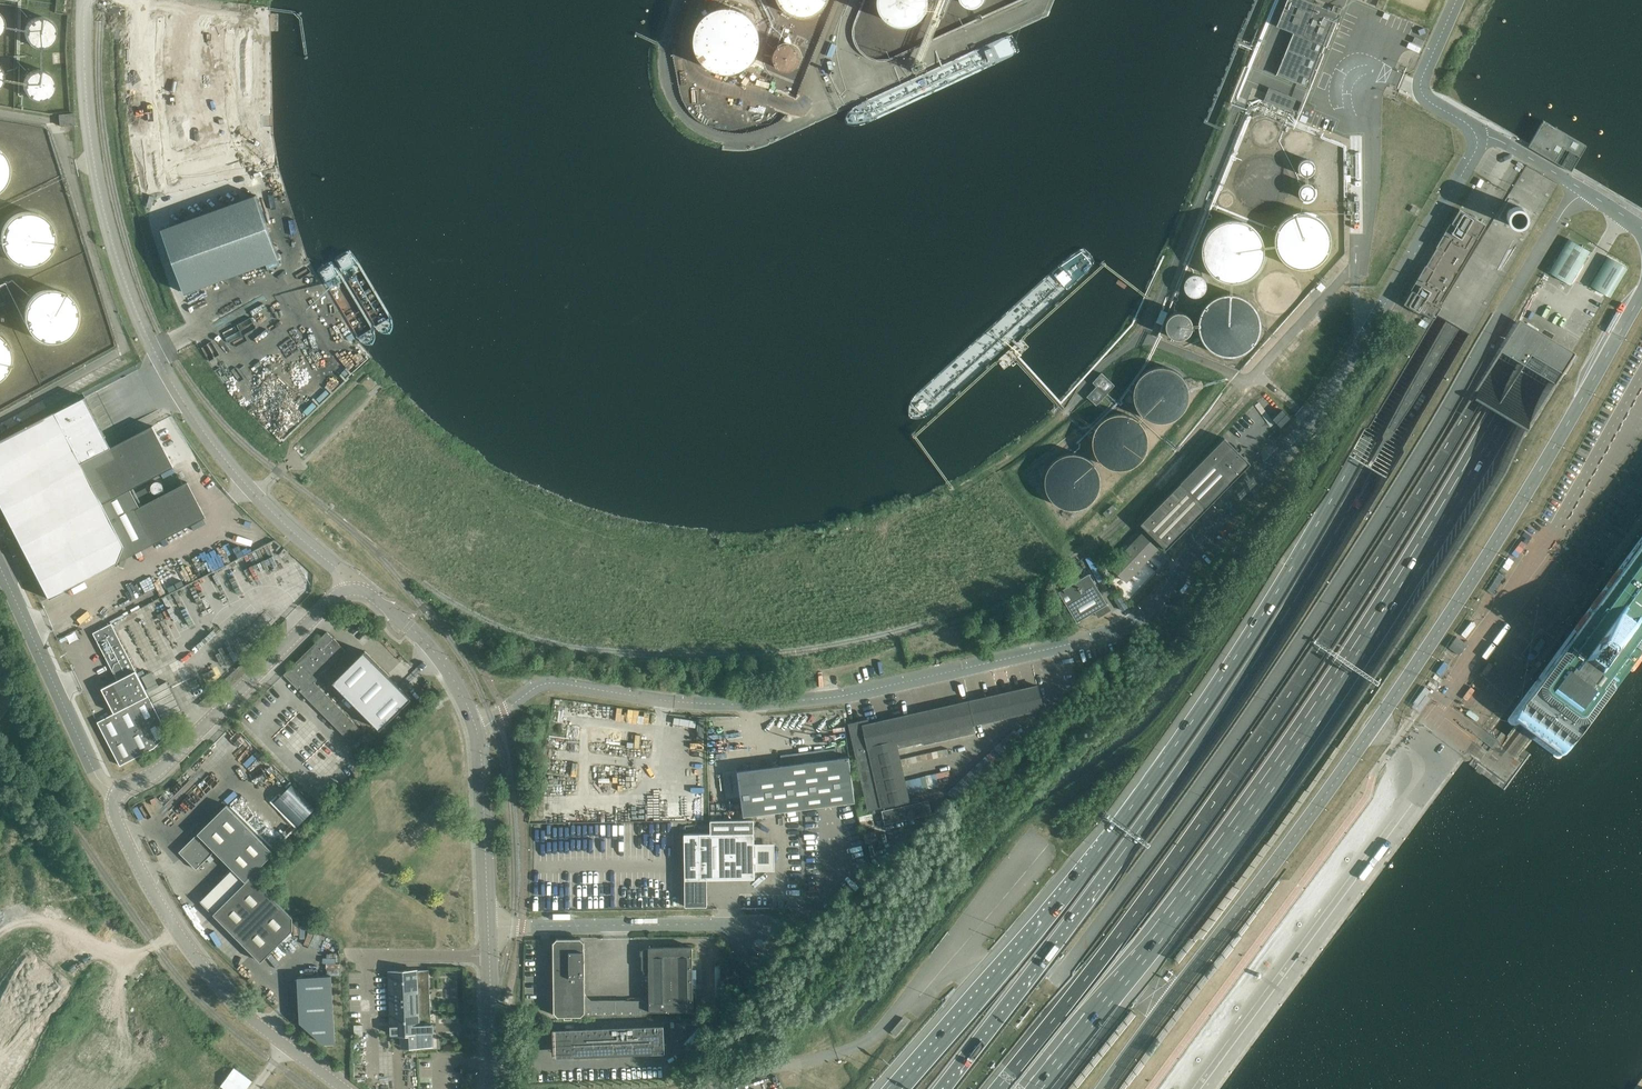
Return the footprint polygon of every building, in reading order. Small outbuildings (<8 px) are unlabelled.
[(777,1),(778,3),(779,4),(781,7),(783,9),(785,11),(787,13),(788,13),(790,14),(792,16),(794,16),(796,17),(799,17),(803,18),(805,18),(807,17),(809,17),(811,17),(812,16),(814,15),(816,14),(818,13),(819,12),(820,12),(822,10),(824,8),(825,6),(826,4),(827,3),(828,2),(829,0),(777,0),(777,1)] [(878,5),(880,9),(882,14),(885,18),(889,21),(894,23),(899,25),(904,25),(909,24),(913,23),(918,20),(921,17),(924,12),(927,8),(928,3),(928,0),(878,0),(878,5)] [(1343,10),(1334,6),(1332,11),(1305,0),(1288,0),(1277,26),(1294,33),(1277,74),(1311,88),(1343,10)] [(759,39),(759,37),(759,35),(759,33),(758,31),(757,28),(757,27),(756,25),(755,23),(754,22),(753,21),(752,19),(751,18),(750,17),(748,15),(745,13),(744,12),(742,11),(740,10),(737,9),(734,8),(731,7),(728,7),(725,7),(722,7),(719,8),(717,9),(714,9),(713,10),(710,12),(707,14),(705,16),(702,18),(701,19),(700,20),(698,23),(697,26),(696,29),(695,30),(695,32),(694,34),(694,36),(694,37),(694,39),(694,40),(694,41),(694,43),(694,46),(694,47),(695,49),(695,51),(696,52),(697,54),(698,57),(699,58),(700,59),(702,62),(704,64),(706,66),(707,66),(709,68),(712,70),(715,71),(718,72),(721,73),(725,73),(728,73),(731,73),(733,72),(735,72),(737,71),(739,70),(741,69),(742,69),(744,68),(747,66),(749,64),(750,63),(751,62),(753,59),(754,58),(755,56),(756,55),(757,54),(757,53),(758,51),(759,47),(759,45),(759,44),(759,42),(759,41),(759,39)] [(56,30),(55,28),(55,27),(54,26),(54,24),(53,23),(52,22),(51,21),(50,20),(49,19),(47,18),(46,18),(45,17),(43,17),(41,16),(40,16),(37,17),(36,17),(35,17),(33,18),(32,19),(31,20),(30,21),(29,22),(28,22),(27,23),(26,25),(26,26),(25,27),(25,29),(25,31),(25,32),(25,34),(25,35),(25,37),(26,38),(26,40),(27,41),(28,42),(30,44),(31,45),(33,46),(34,46),(35,47),(37,47),(39,48),(41,48),(42,48),(43,47),(45,47),(47,46),(48,45),(50,45),(51,43),(52,42),(53,41),(54,40),(55,38),(55,37),(55,35),(56,35),(56,33),(56,32),(56,30)] [(800,58),(800,56),(800,55),(800,53),(799,51),(798,50),(798,49),(797,48),(796,47),(794,45),(793,45),(792,44),(790,44),(789,43),(788,43),(786,43),(785,43),(784,44),(782,44),(781,44),(779,45),(778,46),(777,47),(776,48),(775,49),(774,51),(774,52),(773,53),(773,54),(773,56),(773,57),(773,59),(773,60),(773,61),(774,63),(775,64),(775,65),(776,66),(778,68),(779,68),(780,69),(781,70),(783,70),(785,71),(786,71),(787,71),(789,71),(790,70),(791,70),(793,69),(794,68),(796,67),(797,67),(797,65),(798,64),(799,63),(799,62),(800,61),(800,59),(800,58)] [(54,86),(54,84),(54,83),(54,81),(54,80),(53,78),(52,76),(51,75),(50,74),(49,73),(48,72),(47,71),(46,70),(44,70),(43,69),(41,69),(40,69),(38,69),(36,69),(34,70),(33,70),(31,71),(30,72),(29,72),(27,74),(26,75),(26,76),(25,78),(24,80),(24,81),(23,83),(23,84),(23,86),(24,87),(24,88),(25,91),(25,92),(26,93),(27,94),(28,95),(29,96),(30,97),(31,98),(33,99),(35,100),(37,100),(39,100),(41,100),(42,100),(44,99),(46,98),(47,97),(49,97),(50,96),(51,94),(52,93),(53,91),(53,90),(54,89),(54,87),(54,86)] [(1290,110),(1294,99),(1270,89),(1265,100),(1290,110)] [(1309,117),(1311,111),(1301,107),(1298,113),(1309,117)] [(75,125),(74,113),(70,114),(59,115),(60,126),(62,126),(64,126),(71,125),(75,125)] [(1573,169),(1587,146),(1565,133),(1543,120),(1529,144),(1528,147),(1531,149),(1532,149),(1549,159),(1571,172),(1573,170),(1573,169)] [(1,188),(3,187),(4,185),(5,183),(6,181),(7,180),(8,178),(8,177),(8,175),(9,173),(9,172),(9,170),(9,169),(9,167),(9,165),(8,163),(8,162),(7,161),(7,159),(6,157),(4,155),(3,153),(2,152),(1,150),(0,150),(0,189),(1,188)] [(1301,161),(1300,162),(1299,163),(1299,164),(1298,165),(1298,167),(1298,168),(1298,169),(1298,170),(1299,171),(1299,172),(1300,173),(1301,174),(1301,175),(1302,175),(1303,176),(1304,176),(1306,176),(1307,176),(1308,176),(1309,176),(1310,176),(1311,175),(1312,175),(1313,174),(1313,173),(1314,172),(1315,171),(1315,169),(1315,168),(1315,167),(1315,166),(1315,165),(1315,164),(1314,163),(1313,162),(1312,161),(1311,160),(1309,159),(1308,159),(1306,159),(1305,159),(1304,160),(1303,160),(1301,161)] [(1558,183),(1527,165),(1509,194),(1473,255),(1436,314),(1436,315),(1437,315),(1470,334),(1470,335),(1471,335),(1558,183)] [(1313,186),(1312,185),(1311,184),(1309,184),(1308,183),(1307,183),(1306,183),(1304,184),(1303,184),(1302,185),(1301,185),(1301,186),(1300,188),(1299,188),(1299,190),(1298,191),(1298,192),(1298,193),(1299,194),(1299,195),(1299,196),(1300,196),(1300,197),(1301,198),(1302,199),(1303,200),(1304,200),(1305,200),(1306,200),(1307,200),(1309,200),(1310,200),(1311,200),(1312,199),(1312,198),(1313,198),(1314,197),(1314,196),(1315,195),(1315,194),(1315,193),(1315,192),(1315,191),(1315,189),(1315,188),(1314,187),(1313,186)] [(1233,199),(1233,198),(1232,196),(1231,196),(1230,195),(1229,194),(1228,194),(1226,193),(1225,194),(1224,194),(1223,194),(1222,195),(1221,195),(1221,196),(1220,197),(1220,198),(1219,199),(1219,200),(1219,201),(1219,202),(1220,203),(1220,204),(1221,205),(1222,206),(1223,207),(1225,207),(1226,207),(1228,207),(1229,207),(1230,206),(1231,205),(1232,205),(1232,204),(1232,203),(1233,202),(1233,201),(1233,199)] [(256,195),(162,229),(169,250),(167,251),(170,260),(173,259),(185,293),(279,259),(274,244),(272,244),(268,232),(269,231),(256,195)] [(1439,306),(1478,238),(1477,238),(1484,226),(1482,225),(1480,224),(1481,221),(1459,209),(1456,216),(1452,223),(1450,222),(1438,244),(1437,245),(1436,247),(1437,247),(1434,252),(1432,256),(1429,261),(1426,266),(1425,265),(1425,266),(1413,286),(1411,290),(1412,291),(1410,294),(1408,297),(1404,304),(1426,317),(1429,319),(1438,305),(1439,306)] [(25,265),(27,265),(29,265),(31,265),(34,264),(37,263),(39,262),(40,262),(42,261),(44,259),(46,258),(47,256),(48,255),(50,253),(50,252),(51,251),(52,249),(52,248),(53,246),(53,244),(54,243),(54,242),(54,240),(54,238),(54,236),(54,235),(54,233),(53,232),(53,230),(52,228),(51,227),(51,225),(50,223),(48,221),(46,219),(44,218),(43,216),(40,215),(39,214),(37,213),(35,213),(33,212),(30,212),(27,212),(25,212),(24,212),(22,212),(20,213),(17,214),(14,215),(13,216),(11,217),(10,218),(8,220),(6,222),(5,223),(4,225),(3,227),(2,229),(2,231),(1,233),(1,235),(1,237),(1,239),(1,241),(1,243),(1,244),(2,246),(3,248),(3,250),(4,252),(5,253),(6,255),(8,256),(9,258),(10,259),(12,260),(14,261),(16,262),(18,263),(20,264),(23,264),(24,265),(25,265)] [(1285,219),(1284,220),(1283,221),(1282,222),(1280,225),(1279,226),(1278,228),(1277,230),(1277,231),(1276,233),(1275,235),(1275,237),(1275,240),(1275,242),(1275,243),(1275,245),(1275,246),(1276,248),(1276,250),(1277,252),(1278,254),(1279,256),(1280,257),(1281,259),(1283,260),(1283,261),(1285,262),(1286,263),(1288,265),(1289,265),(1291,266),(1292,267),(1294,267),(1297,268),(1299,269),(1301,269),(1303,269),(1305,269),(1308,268),(1311,268),(1313,267),(1315,266),(1317,265),(1319,264),(1320,262),(1322,261),(1323,260),(1324,259),(1325,258),(1326,257),(1326,256),(1327,254),(1328,253),(1329,251),(1329,249),(1330,247),(1330,245),(1331,243),(1331,241),(1331,238),(1330,236),(1330,234),(1330,233),(1329,231),(1328,229),(1327,227),(1326,226),(1325,224),(1323,222),(1322,220),(1320,218),(1318,217),(1316,216),(1314,215),(1312,214),(1310,214),(1308,213),(1306,213),(1304,213),(1302,213),(1299,213),(1296,214),(1294,214),(1292,215),(1290,216),(1289,217),(1287,218),(1285,219)] [(1203,242),(1203,244),(1202,246),(1202,247),(1202,250),(1202,252),(1202,253),(1202,254),(1202,256),(1203,258),(1203,259),(1203,260),(1204,262),(1205,264),(1205,265),(1206,267),(1207,269),(1209,271),(1212,273),(1214,276),(1216,277),(1217,278),(1220,279),(1223,280),(1226,281),(1229,282),(1232,282),(1235,282),(1238,282),(1241,281),(1244,280),(1247,279),(1249,278),(1250,277),(1253,275),(1255,273),(1257,271),(1258,269),(1259,268),(1260,266),(1262,263),(1262,262),(1263,260),(1263,258),(1264,256),(1264,255),(1264,253),(1264,250),(1264,247),(1264,245),(1263,244),(1263,242),(1263,241),(1262,240),(1262,238),(1261,236),(1260,235),(1259,234),(1257,231),(1256,230),(1254,228),(1253,227),(1250,225),(1248,224),(1246,222),(1244,222),(1241,221),(1237,220),(1234,220),(1231,220),(1228,220),(1226,221),(1223,221),(1221,222),(1218,224),(1215,225),(1214,226),(1211,229),(1209,231),(1207,233),(1207,234),(1206,236),(1205,238),(1204,240),(1204,241),(1203,242)] [(1572,243),(1569,241),(1549,274),(1560,281),(1568,285),(1571,287),(1574,281),(1590,254),(1572,243)] [(1188,277),(1187,278),(1186,279),(1185,280),(1185,281),(1185,282),(1184,283),(1184,284),(1184,285),(1184,287),(1184,288),(1184,289),(1185,291),(1185,292),(1186,293),(1187,294),(1188,294),(1189,296),(1190,296),(1192,297),(1193,297),(1194,297),(1195,297),(1196,297),(1198,297),(1199,297),(1200,296),(1201,296),(1202,295),(1203,294),(1204,293),(1205,292),(1206,291),(1206,289),(1206,288),(1207,287),(1207,286),(1207,284),(1206,284),(1206,283),(1205,281),(1205,280),(1205,279),(1204,278),(1203,277),(1202,277),(1201,276),(1199,275),(1197,275),(1195,274),(1194,274),(1192,275),(1191,275),(1189,276),(1188,277)] [(49,342),(51,342),(53,342),(55,342),(58,341),(60,340),(62,339),(64,339),(65,338),(67,336),(69,335),(71,333),(72,332),(73,329),(74,328),(75,326),(76,324),(76,323),(77,321),(77,319),(77,318),(77,317),(77,315),(77,313),(77,311),(77,310),(77,308),(76,306),(75,304),(73,301),(72,299),(71,298),(70,296),(68,295),(66,293),(65,292),(63,291),(60,290),(58,290),(57,289),(56,289),(54,289),(52,289),(50,289),(47,289),(45,289),(43,290),(41,291),(39,291),(37,292),(35,293),(34,295),(32,296),(31,297),(30,298),(29,299),(28,301),(27,303),(26,304),(26,306),(25,308),(25,310),(24,311),(24,313),(24,315),(24,317),(24,319),(25,320),(25,322),(26,324),(26,326),(27,327),(28,329),(29,330),(30,332),(31,333),(32,335),(34,336),(36,338),(38,338),(40,339),(41,340),(43,341),(45,341),(47,342),(49,342)] [(1204,308),(1202,309),(1202,310),(1201,312),(1200,313),(1200,315),(1199,317),(1199,319),(1198,321),(1198,322),(1198,325),(1198,326),(1198,329),(1199,331),(1199,332),(1199,334),(1200,336),(1201,338),(1201,339),(1202,340),(1203,341),(1204,343),(1205,345),(1207,347),(1210,349),(1211,350),(1213,351),(1216,353),(1219,354),(1222,355),(1225,356),(1227,356),(1229,356),(1232,356),(1235,356),(1237,355),(1239,354),(1241,354),(1243,353),(1246,351),(1247,350),(1248,350),(1251,347),(1253,345),(1254,344),(1255,342),(1256,340),(1257,338),(1258,335),(1259,332),(1260,331),(1260,329),(1260,328),(1260,326),(1260,324),(1260,321),(1260,319),(1259,318),(1259,316),(1258,314),(1258,313),(1257,312),(1256,310),(1255,308),(1254,307),(1252,304),(1250,302),(1248,301),(1247,299),(1244,298),(1241,296),(1239,296),(1237,295),(1234,294),(1231,294),(1229,294),(1226,294),(1224,294),(1221,295),(1219,296),(1216,297),(1214,298),(1212,299),(1210,301),(1208,303),(1205,305),(1204,308)] [(1180,304),(1183,297),(1176,295),(1174,302),(1180,304)] [(1167,320),(1166,321),(1166,322),(1166,324),(1166,325),(1166,327),(1166,328),(1166,329),(1167,331),(1168,332),(1168,334),(1169,335),(1170,335),(1171,336),(1172,337),(1174,338),(1175,338),(1176,339),(1178,339),(1179,339),(1180,339),(1182,339),(1183,338),(1184,338),(1186,337),(1187,337),(1188,336),(1189,335),(1190,334),(1191,333),(1191,331),(1192,329),(1192,328),(1193,327),(1193,325),(1193,324),(1192,323),(1192,322),(1192,321),(1191,319),(1190,318),(1190,317),(1189,316),(1188,315),(1187,315),(1186,314),(1185,313),(1184,313),(1182,312),(1180,312),(1178,312),(1177,312),(1176,312),(1174,313),(1172,314),(1171,315),(1170,316),(1169,317),(1168,319),(1167,320)] [(1365,429),(1350,456),(1389,478),(1405,453),(1404,448),(1457,357),(1470,334),(1437,315),(1418,347),(1380,411),(1369,428),(1365,429)] [(1518,321),(1500,350),(1517,361),(1487,410),(1491,412),(1494,415),(1524,365),(1554,383),(1572,353),(1518,321)] [(1,378),(2,376),(3,376),(4,374),(5,373),(6,371),(7,370),(8,368),(9,366),(9,365),(10,363),(10,361),(10,360),(10,358),(11,357),(10,355),(10,354),(10,352),(10,350),(9,349),(9,347),(8,345),(7,344),(6,342),(5,341),(4,339),(2,338),(1,336),(0,336),(0,378),(1,378)] [(1500,352),(1471,400),(1524,431),(1552,383),(1500,352)] [(194,360),(191,362),(197,369),(200,366),(194,360)] [(1186,382),(1185,380),(1183,378),(1183,377),(1181,375),(1179,373),(1177,372),(1175,370),(1173,369),(1171,369),(1168,368),(1165,367),(1163,367),(1161,367),(1158,367),(1156,367),(1154,368),(1152,368),(1149,370),(1147,371),(1145,372),(1143,373),(1141,375),(1140,376),(1139,378),(1138,379),(1136,382),(1136,384),(1135,385),(1134,387),(1134,389),(1134,391),(1134,392),(1133,394),(1134,397),(1134,399),(1134,400),(1135,403),(1135,404),(1136,406),(1136,407),(1137,408),(1139,411),(1139,412),(1141,413),(1142,415),(1143,415),(1144,417),(1146,418),(1148,419),(1151,420),(1154,421),(1157,422),(1160,422),(1162,422),(1164,422),(1167,422),(1170,421),(1172,420),(1175,419),(1177,417),(1180,415),(1181,415),(1182,413),(1183,412),(1184,411),(1185,409),(1185,408),(1186,407),(1187,406),(1187,404),(1188,402),(1188,401),(1189,399),(1189,398),(1189,396),(1189,395),(1189,393),(1189,392),(1189,390),(1188,388),(1188,387),(1187,385),(1187,384),(1186,382)] [(1096,406),(1115,385),(1108,379),(1103,375),(1101,373),(1093,382),(1097,386),(1086,397),(1087,398),(1087,397),(1092,402),(1096,406)] [(210,377),(207,379),(212,385),(215,383),(210,377)] [(0,441),(0,507),(20,547),(40,585),(47,598),(119,561),(123,548),(124,544),(81,461),(109,446),(107,441),(104,437),(103,434),(97,422),(91,412),(86,401),(84,398),(0,441)] [(1096,427),(1095,429),(1094,432),(1093,435),(1092,436),(1092,438),(1092,441),(1092,444),(1092,445),(1092,447),(1093,449),(1094,452),(1095,454),(1096,456),(1097,458),(1099,460),(1099,461),(1101,463),(1103,464),(1104,465),(1106,466),(1109,467),(1112,468),(1115,469),(1118,470),(1121,470),(1123,469),(1125,469),(1127,469),(1130,468),(1133,466),(1136,465),(1138,463),(1140,461),(1141,460),(1142,459),(1144,456),(1145,455),(1145,454),(1146,451),(1147,449),(1147,448),(1148,447),(1148,445),(1148,443),(1148,441),(1148,440),(1148,439),(1148,437),(1147,435),(1147,432),(1146,431),(1145,429),(1144,426),(1142,425),(1141,423),(1140,422),(1138,420),(1137,419),(1135,418),(1133,416),(1130,415),(1128,415),(1125,414),(1123,414),(1120,413),(1118,413),(1115,414),(1113,414),(1111,415),(1109,416),(1106,417),(1104,418),(1102,420),(1100,421),(1100,422),(1098,423),(1097,425),(1096,427)] [(155,430),(153,426),(110,448),(131,489),(174,467),(171,461),(155,430)] [(1232,480),(1247,466),(1244,462),(1236,454),(1228,447),(1222,441),(1140,524),(1145,529),(1160,543),(1166,549),(1170,544),(1175,540),(1207,507),(1232,480)] [(124,544),(123,548),(150,535),(136,508),(140,506),(139,504),(134,494),(131,489),(110,448),(109,446),(81,461),(124,544)] [(1049,467),(1047,469),(1046,471),(1046,472),(1046,473),(1045,475),(1045,477),(1045,478),(1045,479),(1044,481),(1045,484),(1045,485),(1045,487),(1045,489),(1046,490),(1046,491),(1047,493),(1049,496),(1050,498),(1052,500),(1053,501),(1054,503),(1056,504),(1057,504),(1059,506),(1062,507),(1065,508),(1068,509),(1071,509),(1074,509),(1077,509),(1080,508),(1081,507),(1082,507),(1085,506),(1088,504),(1090,503),(1092,500),(1094,498),(1095,497),(1096,496),(1097,494),(1097,493),(1098,492),(1099,490),(1099,489),(1099,487),(1100,487),(1100,485),(1100,483),(1100,481),(1100,480),(1100,478),(1100,477),(1099,475),(1099,473),(1098,471),(1098,470),(1097,469),(1096,467),(1095,466),(1094,464),(1092,462),(1090,460),(1088,459),(1086,457),(1084,456),(1082,455),(1080,454),(1077,454),(1075,453),(1073,453),(1071,453),(1068,454),(1066,454),(1064,455),(1061,456),(1059,457),(1057,458),(1054,460),(1053,461),(1051,463),(1050,465),(1049,467)] [(150,535),(202,507),(188,481),(136,508),(150,535)] [(151,491),(151,493),(152,495),(154,496),(156,496),(158,496),(160,496),(161,495),(162,493),(163,491),(163,489),(162,488),(161,486),(160,485),(158,484),(156,484),(154,485),(152,486),(151,488),(151,489),(151,491)] [(153,497),(148,487),(134,494),(139,504),(153,497)] [(1107,517),(1116,509),(1113,505),(1103,513),(1107,517)] [(202,507),(150,535),(123,548),(119,561),(139,551),(154,543),(206,516),(204,512),(202,507)] [(1149,558),(1158,549),(1141,533),(1110,566),(1127,582),(1135,572),(1147,561),(1149,558)] [(1587,623),(1509,718),(1519,725),(1559,755),(1641,644),(1641,544),(1587,623)] [(1078,621),(1095,611),(1105,605),(1107,604),(1090,575),(1089,573),(1058,591),(1076,620),(1077,622),(1078,621)] [(1107,605),(1107,604),(1105,605),(1095,611),(1099,616),(1110,610),(1107,605)] [(169,734),(168,733),(165,727),(111,623),(93,633),(108,662),(116,678),(118,680),(114,682),(102,688),(111,706),(115,713),(112,714),(98,722),(120,765),(131,760),(136,757),(141,755),(152,749),(154,748),(156,746),(169,734)] [(365,733),(314,682),(346,651),(339,644),(340,643),(337,641),(334,638),(328,632),(327,631),(287,671),(285,673),(284,674),(285,675),(301,691),(354,745),(365,733)] [(67,635),(59,640),(61,643),(69,639),(67,635)] [(394,680),(365,651),(333,682),(380,729),(412,698),(409,695),(403,689),(394,680)] [(156,684),(151,673),(141,678),(147,689),(156,684)] [(169,684),(167,681),(148,691),(166,726),(170,724),(185,716),(184,713),(169,684)] [(1031,687),(1024,689),(1029,711),(1043,708),(1038,685),(1031,687)] [(1017,690),(1010,692),(1015,714),(1029,711),(1024,689),(1017,690)] [(1003,693),(996,695),(1001,718),(1015,714),(1010,692),(1003,693)] [(989,697),(982,698),(987,721),(1001,718),(996,695),(989,697)] [(970,701),(968,701),(973,724),(987,721),(982,698),(975,700),(970,701)] [(962,703),(955,704),(962,736),(975,733),(973,724),(968,701),(962,703)] [(948,706),(942,707),(949,739),(962,736),(955,704),(948,706)] [(935,709),(929,710),(936,742),(949,739),(942,707),(935,709)] [(922,712),(916,713),(922,742),(923,745),(936,742),(929,710),(922,712)] [(909,715),(903,716),(909,745),(922,742),(916,713),(909,715)] [(857,755),(857,757),(897,748),(909,745),(903,716),(892,719),(890,719),(883,721),(877,722),(877,723),(868,724),(867,720),(850,724),(857,755)] [(693,756),(706,758),(707,748),(695,747),(693,756)] [(855,801),(849,756),(838,758),(836,748),(831,748),(825,751),(792,755),(787,754),(781,755),(782,765),(759,768),(738,770),(738,771),(740,788),(743,815),(855,801)] [(908,800),(897,748),(857,757),(869,809),(908,800)] [(283,793),(275,802),(298,825),(315,808),(292,785),(283,793)] [(931,813),(928,800),(883,810),(885,823),(931,813)] [(233,869),(246,882),(252,876),(253,874),(274,852),(227,805),(212,819),(198,833),(198,834),(196,836),(196,835),(179,852),(196,869),(205,861),(213,853),(212,852),(214,850),(222,858),(233,869)] [(755,878),(754,819),(744,819),(710,820),(710,833),(684,834),(685,879),(706,879),(755,878)] [(201,901),(213,914),(246,882),(233,869),(201,901)] [(293,930),(293,917),(252,876),(246,882),(213,914),(237,938),(261,961),(293,930)] [(707,909),(706,879),(685,879),(685,909),(707,909)] [(591,1001),(585,995),(584,941),(581,939),(581,938),(556,938),(556,939),(554,942),(553,942),(553,944),(554,971),(554,1013),(555,1013),(557,1016),(564,1016),(564,1018),(564,1019),(572,1019),(572,1018),(572,1016),(646,1015),(650,1011),(693,1010),(692,947),(649,947),(649,994),(643,1000),(626,1000),(626,1001),(609,1001),(598,1001),(591,1001)] [(431,1028),(429,970),(395,971),(390,971),(391,1013),(392,1029),(392,1034),(402,1034),(403,1047),(432,1046),(431,1028)] [(303,977),(298,977),(299,1005),(300,1022),(323,1043),(335,1042),(332,975),(303,977)] [(664,1025),(562,1029),(562,1045),(563,1045),(563,1044),(571,1044),(571,1053),(578,1053),(582,1053),(586,1053),(590,1052),(590,1053),(595,1053),(595,1052),(599,1052),(603,1052),(607,1052),(611,1052),(616,1051),(616,1052),(620,1051),(624,1051),(628,1051),(632,1051),(637,1051),(641,1050),(641,1051),(645,1050),(649,1050),(654,1050),(658,1050),(665,1050),(664,1025)] [(234,1068),(221,1086),(225,1088),(246,1088),(252,1081),(236,1070),(234,1068)]
